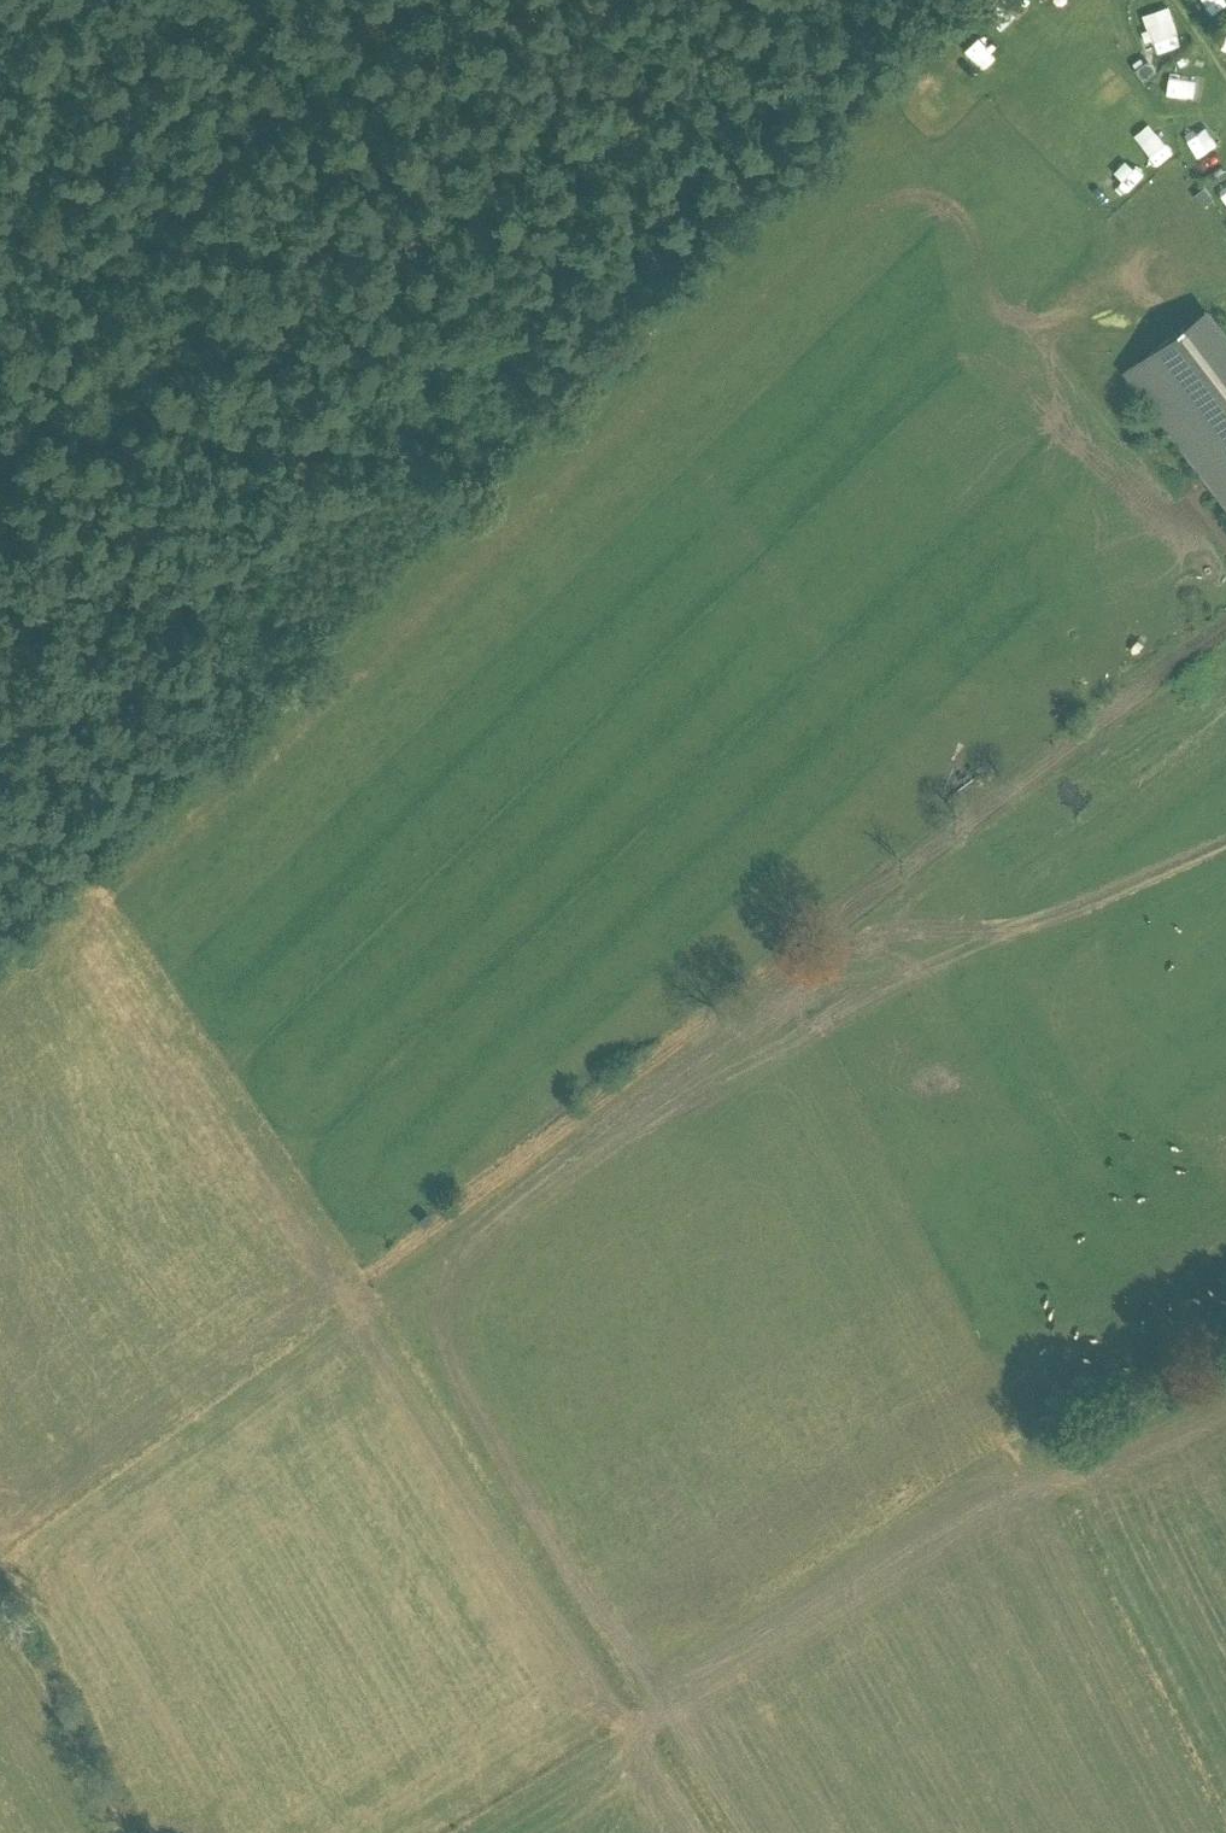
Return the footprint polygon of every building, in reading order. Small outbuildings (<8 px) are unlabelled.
[(1225,49),(1225,48),(1225,18),(1210,30),(1225,49)] [(1203,310),(1125,370),(1225,503),(1225,340),(1203,310)]
